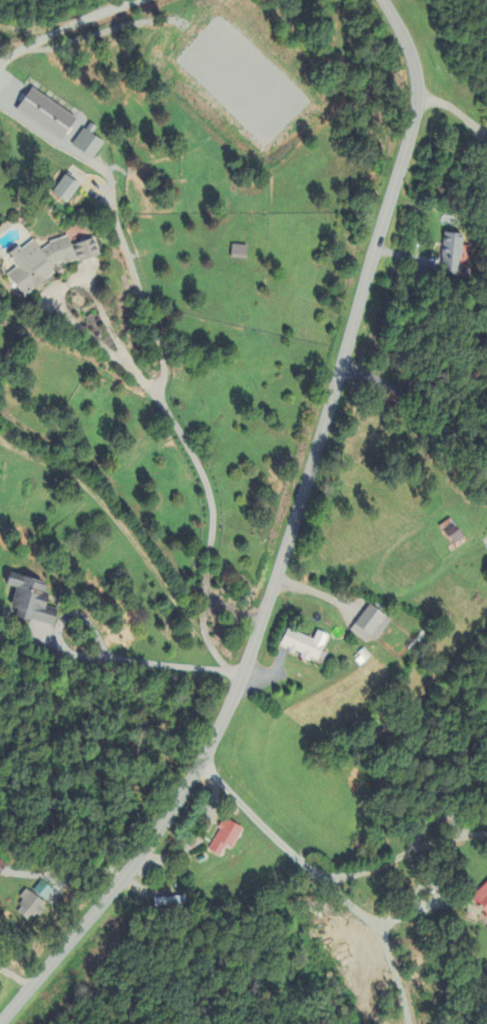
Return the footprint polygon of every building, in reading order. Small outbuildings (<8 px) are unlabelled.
[(78,121),(34,89),(19,110),(62,142),(78,121)] [(97,128),(88,123),(73,148),(93,161),(104,143),(92,136),(97,128)] [(83,187),(68,176),(56,194),(71,204),(83,187)] [(458,277),(464,237),(446,235),(440,274),(458,277)] [(30,300),(62,275),(61,272),(67,267),(83,262),(85,264),(106,258),(101,241),(79,247),(73,238),(60,242),(48,252),(40,242),(32,248),(23,251),(15,257),(16,261),(23,270),(13,277),(30,300)] [(464,541),(455,520),(442,526),(451,547),(464,541)] [(59,611),(48,609),(51,596),(45,595),(47,584),(11,576),(9,588),(17,590),(13,610),(19,612),(18,620),(55,628),(59,611)] [(392,620),(368,606),(353,633),(376,647),(392,620)] [(32,650),(65,649),(64,622),(57,622),(57,625),(31,626),(32,650)] [(330,637),(318,633),(315,641),(288,631),(282,649),(303,657),(303,658),(320,665),(330,637)] [(227,847),(233,851),(244,830),(226,820),(208,851),(220,858),(227,847)] [(473,901),(486,916),(486,888),(473,901)] [(48,906),(28,890),(20,900),(25,904),(17,913),(28,922),(34,914),(38,918),(48,906)]
